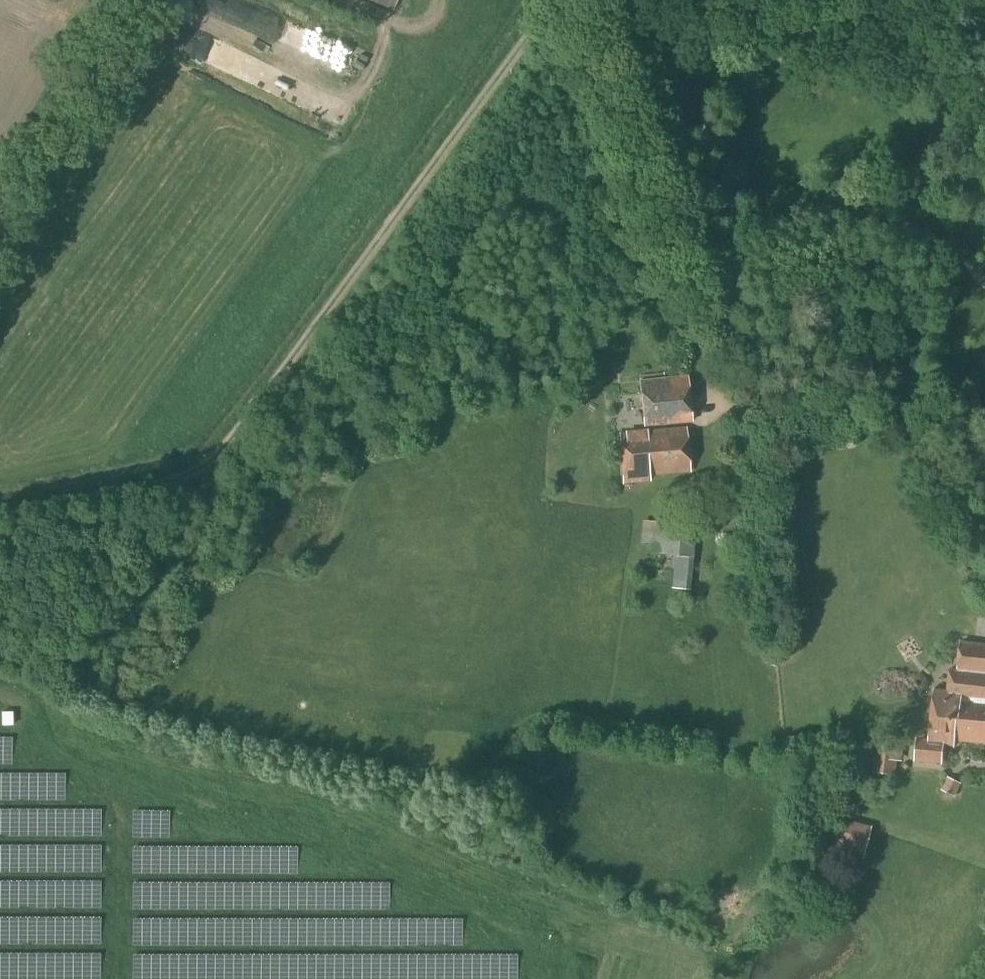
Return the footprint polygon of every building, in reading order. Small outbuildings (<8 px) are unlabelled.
[(398,0),(372,0),(394,9),(398,0)] [(644,425),(692,420),(687,376),(640,382),(644,425)] [(623,483),(650,480),(649,475),(690,471),(686,428),(636,433),(620,434),(623,483)] [(691,591),(697,525),(655,521),(651,554),(674,556),(671,588),(691,591)] [(961,642),(958,671),(963,671),(962,692),(934,690),(929,738),(916,737),(913,762),(942,765),(945,746),(955,747),(955,741),(984,744),(984,645),(961,642)] [(902,762),(905,741),(877,738),(873,773),(896,776),(897,762),(902,762)] [(955,798),(962,784),(948,777),(941,791),(955,798)] [(863,860),(871,826),(834,816),(825,850),(863,860)]
